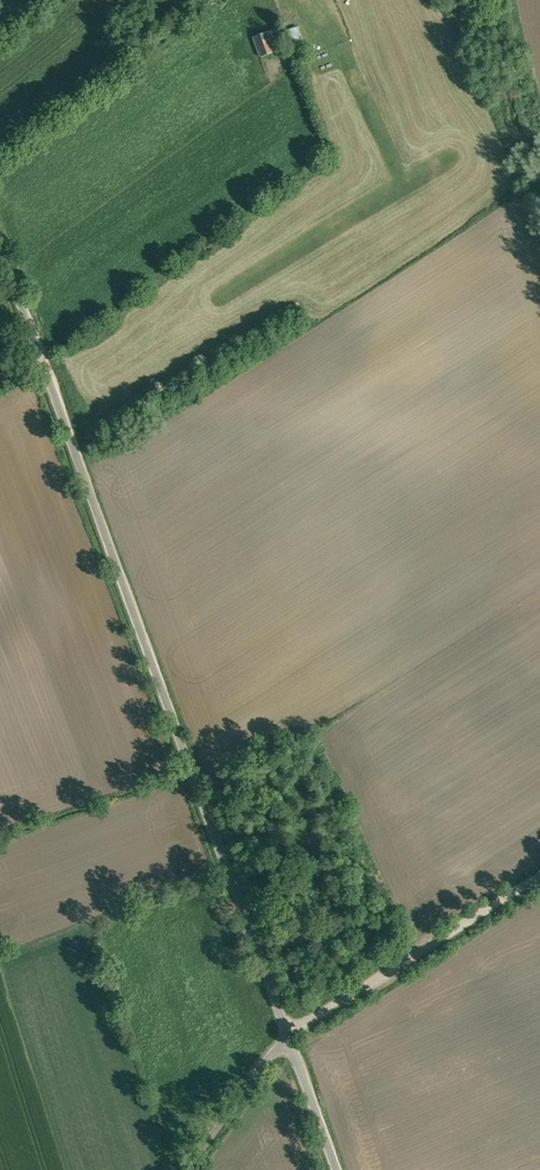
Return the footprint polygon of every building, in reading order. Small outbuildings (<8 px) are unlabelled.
[(299,26),(284,31),(289,47),(304,43),(299,26)] [(277,28),(254,37),(261,57),(284,49),(277,28)]
